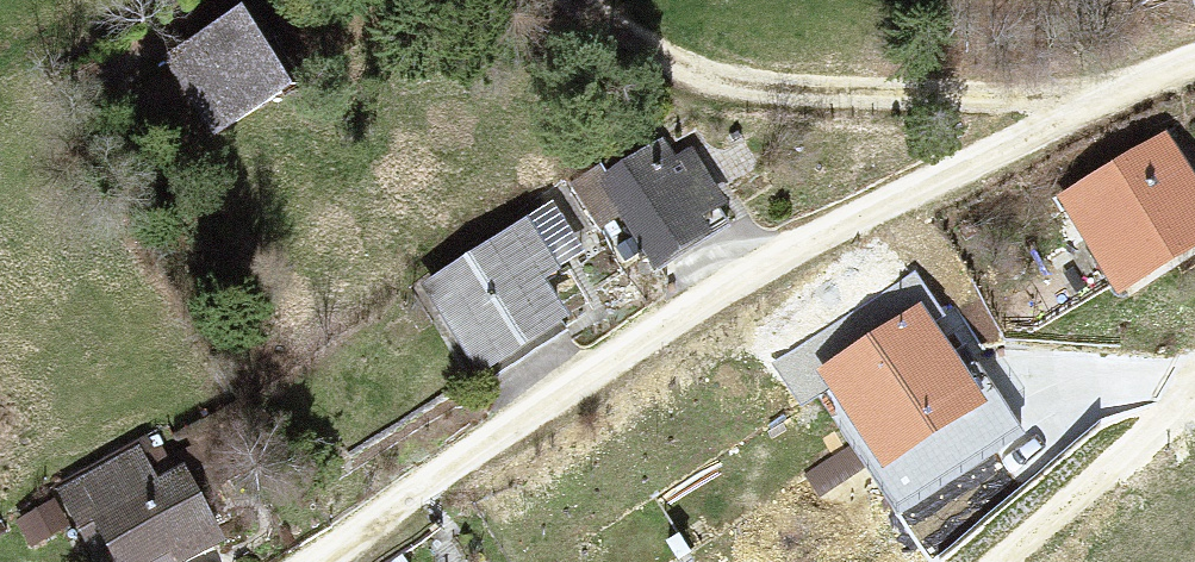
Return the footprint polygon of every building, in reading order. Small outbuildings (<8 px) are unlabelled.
[(243,21),(171,61),(211,133),(283,94),(243,21)] [(605,196),(650,264),(730,212),(685,144),(605,196)] [(1059,211),(1112,297),(1194,245),(1194,190),(1166,144),(1059,211)] [(561,269),(526,216),(420,285),(478,373),(569,314),(546,279),(561,269)] [(921,303),(816,373),(880,468),(985,398),(921,303)] [(55,498),(77,540),(97,529),(114,561),(144,561),(211,528),(186,478),(161,491),(140,452),(55,498)]
